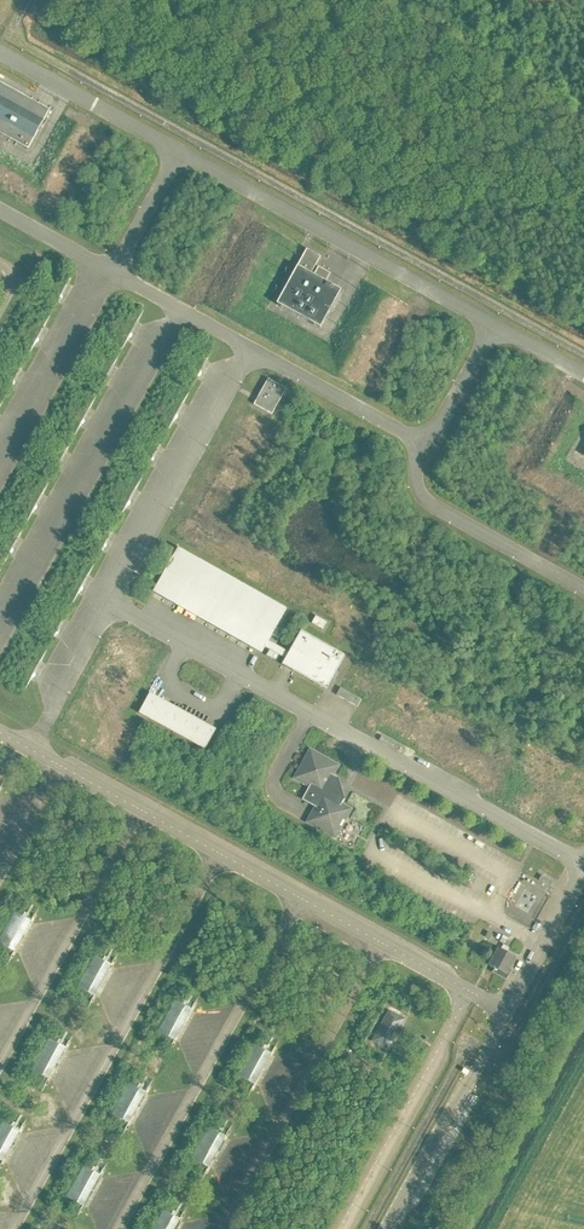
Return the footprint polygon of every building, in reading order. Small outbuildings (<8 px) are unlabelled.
[(48,111),(0,84),(0,135),(26,149),(48,111)] [(305,250),(277,303),(321,327),(340,292),(324,283),(328,275),(317,268),(312,277),(309,275),(319,257),(305,250)] [(284,389),(266,380),(252,405),(270,415),(284,389)] [(261,654),(264,648),(268,642),(272,635),(279,639),(282,632),(276,628),(286,610),(178,549),(153,592),(155,593),(163,598),(165,599),(174,604),(198,618),(206,622),(208,624),(217,628),(219,630),(227,634),(230,636),(238,641),(241,642),(249,647),(261,654)] [(324,622),(314,616),(309,624),(320,630),(324,622)] [(280,657),(285,660),(282,665),(284,666),(292,671),(296,673),(326,690),(331,681),(336,672),(345,656),(300,631),(288,653),(268,642),(264,648),(268,650),(270,651),(267,656),(266,655),(266,656),(276,662),(277,663),(278,662),(277,662),(280,657)] [(359,700),(339,688),(334,695),(355,707),(359,700)] [(214,730),(148,694),(137,715),(202,751),(214,730)] [(338,764),(308,748),(291,780),(307,788),(301,801),(313,807),(305,824),(334,839),(350,809),(340,804),(342,800),(337,779),(332,776),(338,764)] [(9,773),(15,761),(4,755),(0,761),(0,768),(9,773)] [(551,882),(539,875),(536,880),(549,887),(551,882)] [(13,913),(0,936),(0,946),(12,953),(29,922),(13,913)] [(507,976),(516,958),(499,949),(489,966),(507,976)] [(109,966),(93,957),(76,988),(92,997),(109,966)] [(190,1010),(174,1001),(157,1033),(173,1042),(190,1010)] [(388,1051),(405,1020),(388,1010),(371,1042),(388,1051)] [(63,1049),(47,1040),(30,1071),(46,1080),(63,1049)] [(274,1056),(257,1047),(240,1078),(257,1087),(274,1056)] [(145,1093),(128,1084),(111,1116),(127,1124),(145,1093)] [(2,1122),(0,1126),(0,1162),(1,1163),(18,1131),(2,1122)] [(228,1139),(212,1130),(195,1161),(211,1170),(228,1139)] [(99,1176),(83,1167),(66,1198),(82,1207),(99,1176)] [(166,1213),(158,1228),(179,1228),(183,1222),(166,1213)]
